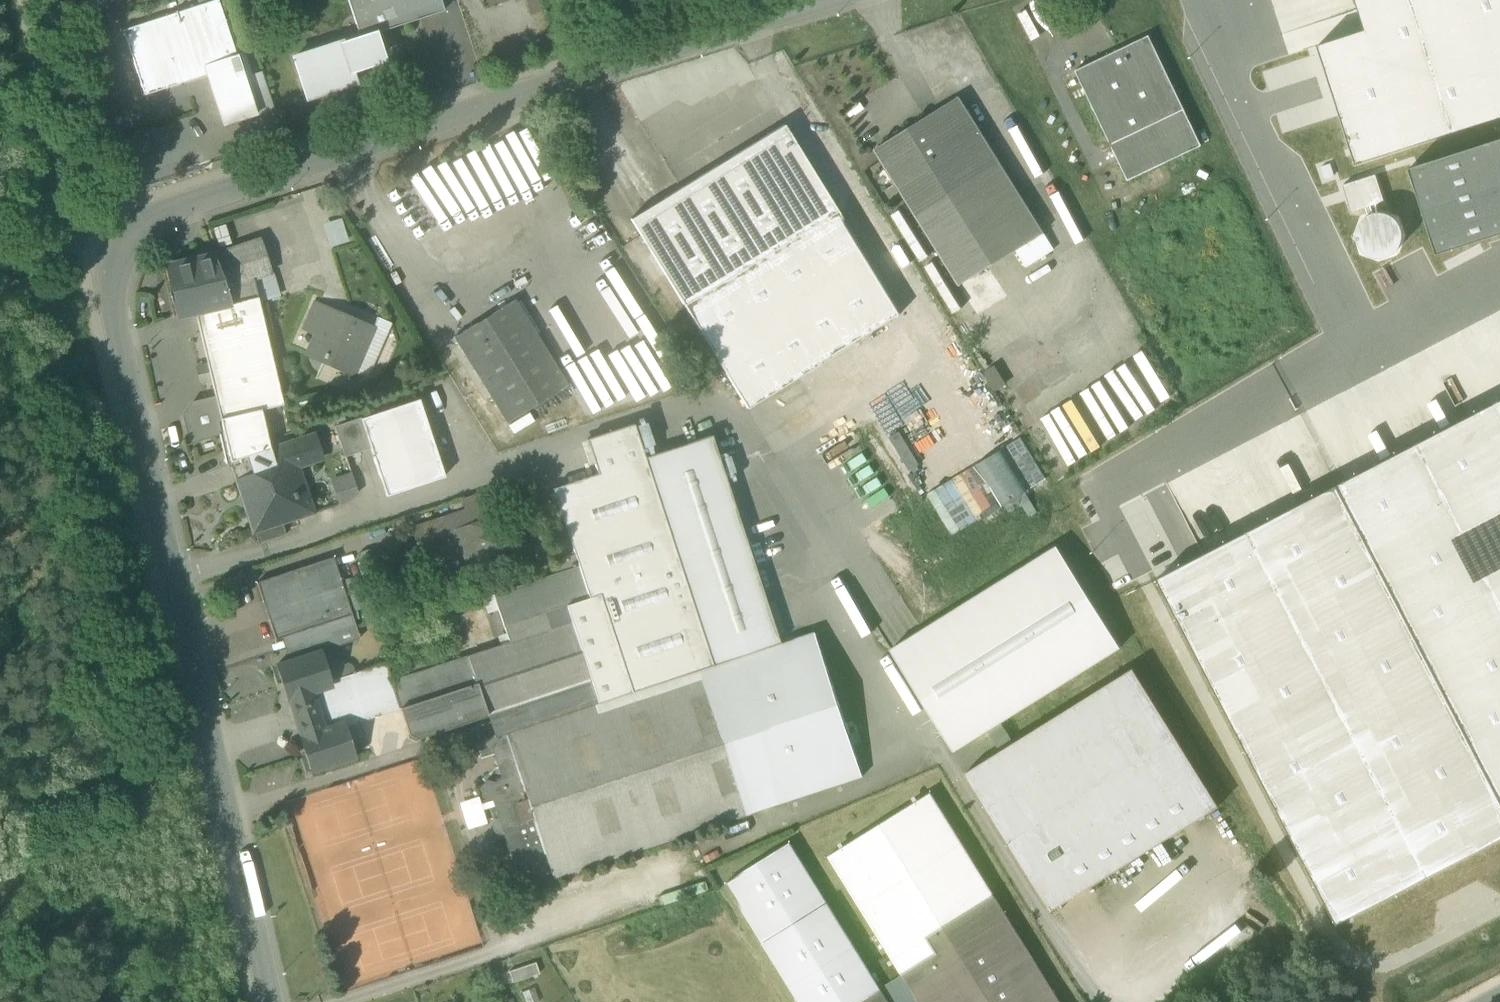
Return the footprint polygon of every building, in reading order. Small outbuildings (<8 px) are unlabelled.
[(206,67),(205,66),(236,56),(218,0),(217,0),(122,31),(141,88),(206,67)] [(440,0),(348,0),(360,38),(370,35),(444,11),(440,0)] [(1499,119),(1499,0),(1355,0),(1365,32),(1317,47),(1355,166),(1499,119)] [(379,62),(370,35),(360,38),(342,44),(342,42),(294,58),(307,98),(355,82),(351,71),(379,62)] [(1075,72),(1110,146),(1184,110),(1148,36),(1075,72)] [(236,56),(255,115),(273,109),(262,75),(251,78),(243,54),(236,56)] [(255,115),(236,56),(205,66),(206,67),(208,74),(225,125),(255,115)] [(472,66),(476,78),(481,76),(477,64),(472,66)] [(143,95),(208,74),(206,67),(141,88),(143,95)] [(881,159),(902,192),(968,151),(989,138),(967,104),(881,159)] [(1201,146),(1184,110),(1110,146),(1127,182),(1201,146)] [(631,219),(684,306),(837,212),(784,126),(663,199),(674,216),(642,235),(632,218),(631,219)] [(1019,187),(989,138),(968,151),(999,199),(1019,187)] [(1408,170),(1436,255),(1499,235),(1499,140),(1408,170)] [(902,192),(965,292),(1051,238),(1019,187),(999,199),(968,151),(902,192)] [(1321,168),(1325,179),(1334,176),(1330,165),(1321,168)] [(1343,186),(1351,212),(1384,202),(1375,175),(1343,186)] [(615,184),(627,207),(635,203),(623,180),(615,184)] [(674,216),(663,199),(632,218),(642,235),(674,216)] [(900,315),(837,212),(684,306),(747,409),(900,315)] [(1383,213),(1369,215),(1359,225),(1356,239),(1362,252),(1375,259),(1389,257),(1399,247),(1402,233),(1396,220),(1383,213)] [(342,218),(322,224),(330,248),(349,242),(342,218)] [(214,255),(226,288),(254,279),(255,279),(272,273),(261,239),(214,255)] [(169,265),(182,316),(195,312),(258,298),(254,279),(226,288),(214,255),(169,265)] [(272,273),(255,279),(260,303),(280,297),(272,273)] [(195,312),(215,398),(220,419),(261,409),(261,410),(283,405),(258,298),(195,312)] [(455,340),(507,424),(566,387),(514,303),(455,340)] [(307,357),(354,377),(356,372),(374,329),(327,309),(307,357)] [(379,318),(374,329),(356,372),(369,377),(391,323),(379,318)] [(222,431),(220,419),(215,398),(192,404),(185,415),(191,441),(222,431)] [(373,448),(388,493),(443,474),(418,400),(363,418),(338,427),(344,447),(370,439),(373,448)] [(1336,486),(1499,801),(1499,401),(1336,486)] [(222,431),(227,450),(267,437),(261,410),(261,409),(220,419),(222,431)] [(553,489),(575,555),(578,566),(589,599),(568,607),(573,622),(572,623),(591,681),(598,704),(713,667),(645,459),(634,425),(587,441),(598,475),(553,489)] [(314,434),(270,449),(230,462),(240,495),(254,491),(259,508),(255,509),(256,513),(261,529),(305,515),(289,465),(321,455),(314,434)] [(227,450),(230,462),(270,449),(267,437),(227,450)] [(712,437),(645,459),(713,667),(779,644),(712,437)] [(347,457),(373,448),(370,439),(344,447),(347,457)] [(1157,579),(1336,924),(1499,839),(1499,801),(1336,486),(1157,579)] [(244,517),(256,513),(255,509),(259,508),(254,491),(240,495),(238,496),(244,517)] [(470,520),(493,512),(486,491),(463,499),(470,520)] [(470,520),(463,499),(435,508),(439,520),(459,514),(463,515),(465,523),(470,521),(470,520)] [(508,560),(504,546),(503,545),(498,546),(494,532),(499,530),(498,529),(493,513),(493,512),(470,520),(470,521),(465,523),(463,515),(459,514),(439,520),(413,529),(422,556),(445,548),(454,545),(457,556),(452,558),(450,562),(455,577),(508,560)] [(512,525),(498,529),(499,530),(494,532),(498,546),(503,545),(504,546),(518,541),(512,525)] [(445,548),(450,562),(452,558),(457,556),(454,545),(445,548)] [(900,666),(954,752),(1120,648),(1056,546),(921,631),(931,647),(900,666)] [(575,555),(568,557),(572,568),(578,566),(575,555)] [(556,574),(572,568),(568,557),(552,562),(556,574)] [(256,583),(275,640),(281,638),(287,636),(351,615),(333,558),(256,583)] [(589,599),(578,566),(572,568),(556,574),(493,594),(504,627),(545,613),(545,614),(568,607),(589,599)] [(568,607),(545,614),(551,630),(572,623),(573,622),(568,607)] [(509,643),(551,630),(545,614),(545,613),(504,627),(509,643)] [(287,636),(291,648),(329,635),(355,626),(351,615),(287,636)] [(509,643),(467,657),(476,684),(486,715),(498,712),(591,681),(572,623),(551,630),(509,643)] [(329,635),(334,647),(359,639),(355,626),(329,635)] [(890,650),(900,666),(931,647),(921,631),(890,650)] [(549,869),(553,880),(863,778),(815,633),(713,667),(598,704),(505,735),(515,766),(549,869)] [(334,647),(329,635),(291,648),(295,659),(319,651),(319,653),(334,647)] [(281,638),(285,649),(291,648),(287,636),(281,638)] [(295,659),(291,648),(285,649),(289,661),(295,659)] [(305,753),(311,772),(353,758),(343,727),(343,726),(325,732),(310,689),(329,683),(328,682),(319,653),(319,651),(295,659),(289,661),(276,665),(282,683),(286,682),(309,752),(305,753)] [(467,657),(391,682),(400,709),(476,684),(467,657)] [(347,726),(400,709),(391,682),(385,663),(328,682),(329,683),(310,689),(325,732),(343,726),(343,727),(347,726)] [(965,774),(1050,911),(1218,807),(1132,669),(965,774)] [(591,681),(498,712),(505,735),(598,704),(591,681)] [(286,682),(282,683),(305,753),(309,752),(286,682)] [(486,715),(476,684),(400,709),(408,733),(408,735),(417,739),(419,738),(487,716),(486,715)] [(486,715),(487,716),(494,738),(505,735),(498,712),(486,715)] [(357,757),(347,726),(343,727),(353,758),(357,757)] [(408,735),(408,733),(406,733),(406,734),(414,742),(420,740),(419,738),(417,739),(408,735)] [(515,766),(505,735),(490,748),(492,755),(496,768),(502,762),(515,766)] [(490,748),(487,737),(475,740),(480,759),(492,755),(490,748)] [(528,877),(539,878),(549,869),(515,766),(502,762),(496,768),(494,770),(498,781),(490,785),(481,785),(475,791),(478,801),(489,802),(505,852),(499,862),(502,871),(512,874),(516,866),(526,869),(528,877)] [(931,794),(828,857),(902,976),(918,1001),(1060,1001),(931,794)] [(799,1001),(860,1001),(880,989),(790,843),(725,883),(799,1001)] [(535,963),(510,971),(513,982),(539,973),(535,963)] [(880,989),(888,1001),(918,1001),(902,976),(880,989)] [(880,989),(860,1001),(888,1001),(880,989)]
